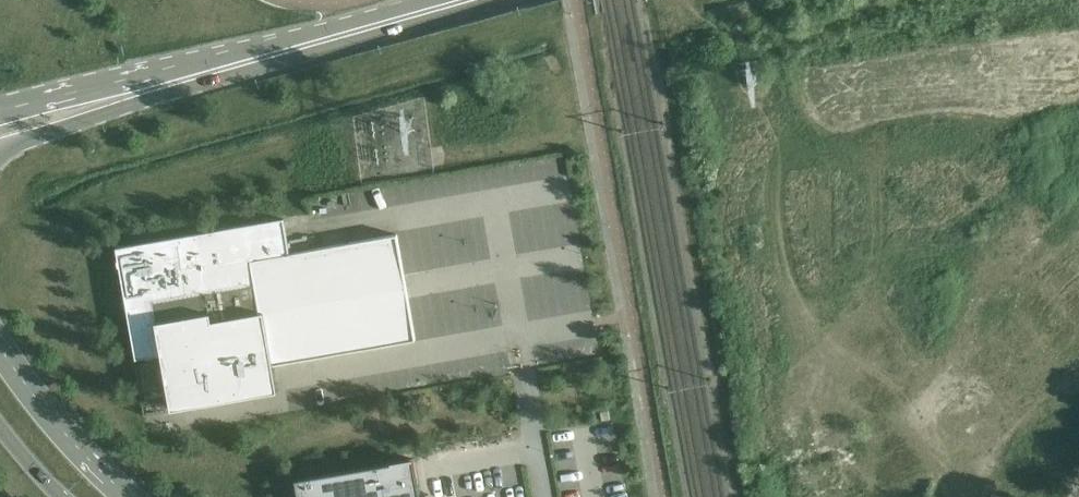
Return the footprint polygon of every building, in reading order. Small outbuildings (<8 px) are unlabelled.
[(248,224),(116,248),(136,359),(161,354),(171,409),(226,399),(277,390),(273,364),(280,363),(415,339),(408,298),(404,275),(397,234),(290,253),(287,239),(284,218),(248,224)] [(414,462),(413,459),(296,479),(299,496),(420,496),(414,462)]
